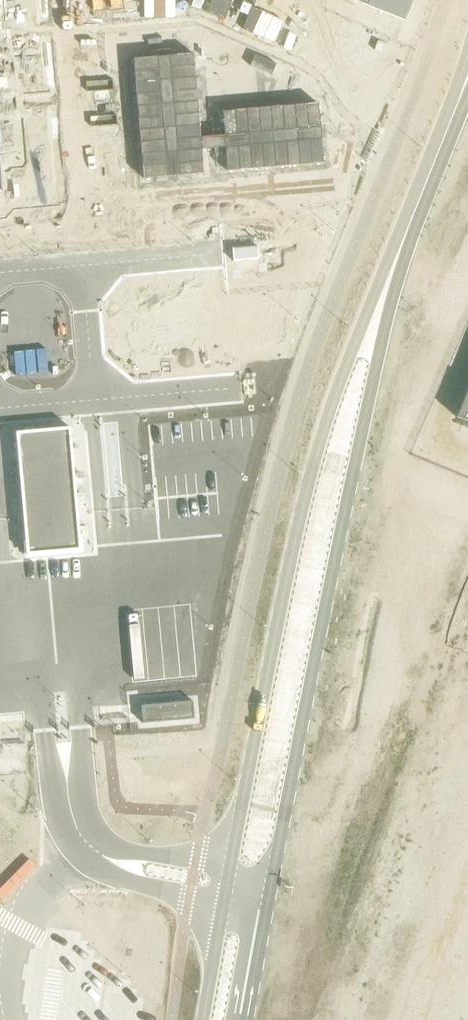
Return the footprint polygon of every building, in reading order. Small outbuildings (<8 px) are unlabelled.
[(401,16),(407,0),(361,0),(401,16)] [(10,198),(0,93),(0,199),(10,198)] [(455,418),(467,423),(467,385),(455,418)] [(69,428),(14,433),(25,556),(80,551),(69,428)] [(192,701),(140,705),(142,723),(194,719),(192,701)]
